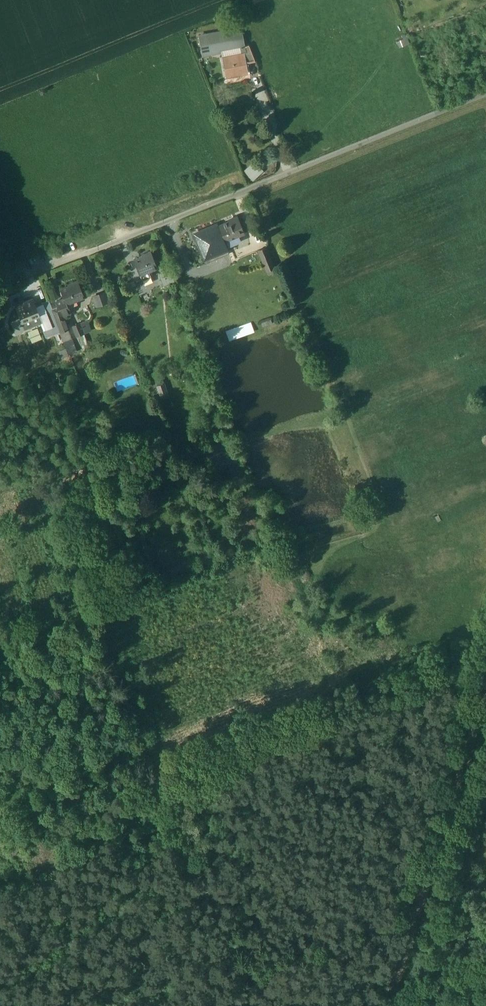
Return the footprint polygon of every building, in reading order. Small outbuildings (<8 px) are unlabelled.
[(239,29),(199,36),(202,53),(242,45),(239,29)] [(254,59),(248,44),(243,46),(249,61),(254,59)] [(236,57),(222,60),(226,77),(233,75),(233,80),(241,79),(240,71),(247,70),(243,52),(235,53),(236,57)] [(252,179),(264,170),(255,160),(244,168),(252,179)] [(237,215),(228,219),(229,220),(219,224),(225,239),(237,234),(243,232),(237,215)] [(219,224),(197,233),(207,257),(229,248),(225,239),(219,224)] [(237,234),(227,238),(229,244),(237,241),(236,237),(238,237),(237,234)] [(274,267),(265,246),(258,249),(266,270),(274,267)] [(150,250),(141,254),(142,255),(133,259),(139,274),(148,270),(156,267),(150,250)] [(170,269),(158,274),(163,285),(174,281),(170,269)] [(148,270),(139,274),(142,279),(151,276),(148,270)] [(77,280),(68,283),(69,285),(60,288),(64,298),(68,307),(77,303),(75,300),(83,296),(77,280)] [(92,294),(97,306),(110,301),(105,289),(92,294)] [(39,314),(32,298),(23,301),(24,302),(15,306),(22,321),(39,314)] [(64,298),(56,301),(58,307),(59,306),(63,315),(70,312),(68,307),(64,298)] [(52,309),(48,299),(42,302),(46,312),(52,310),(52,309)] [(63,315),(59,306),(58,307),(53,309),(54,312),(61,331),(67,328),(68,328),(63,315)] [(61,331),(54,312),(47,315),(52,327),(44,330),(46,336),(53,334),(61,331)] [(39,314),(22,321),(24,327),(41,320),(39,314)] [(250,322),(226,331),(229,339),(253,331),(250,322)] [(79,323),(73,326),(76,336),(83,333),(79,323)] [(67,328),(61,331),(64,341),(71,338),(67,328)] [(61,331),(53,334),(61,357),(68,354),(66,345),(64,341),(61,331)] [(73,343),(66,345),(68,354),(76,351),(73,343)] [(162,379),(155,381),(161,399),(168,396),(162,379)] [(162,817),(157,810),(148,812),(146,821),(152,827),(160,825),(162,817)]
